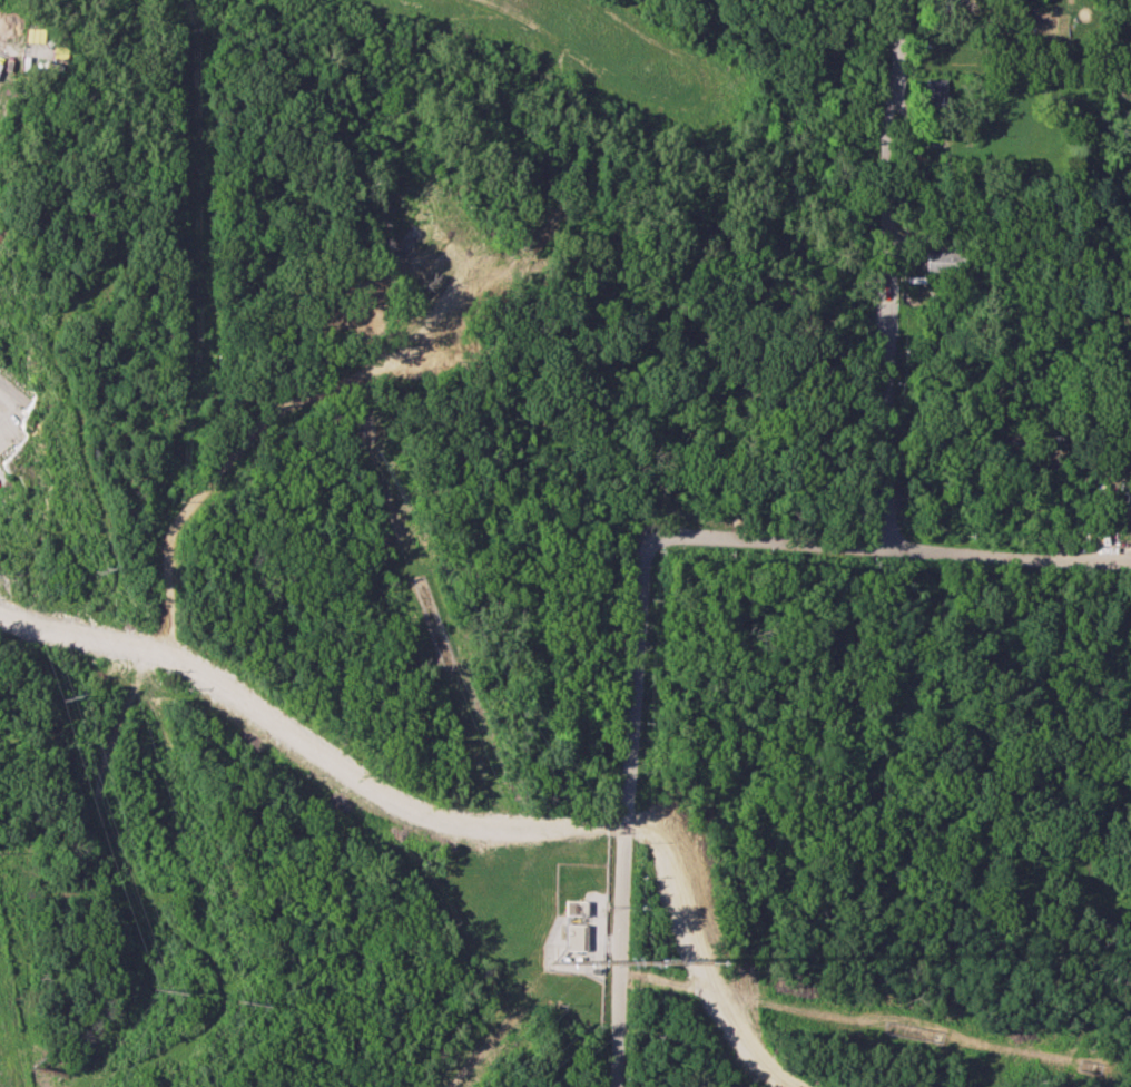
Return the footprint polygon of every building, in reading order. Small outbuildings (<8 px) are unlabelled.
[(926,8),(927,0),(952,0),(952,9),(926,8)] [(924,106),(924,99),(918,99),(918,87),(924,87),(924,78),(946,78),(946,106),(924,106)] [(924,252),(964,253),(963,263),(958,263),(957,273),(923,272),(924,252)] [(1123,490),(1130,490),(1130,527),(1127,527),(1127,521),(1121,521),(1123,490)] [(585,914),(585,900),(564,901),(565,914),(585,914)] [(564,949),(584,950),(585,924),(565,923),(564,949)]
